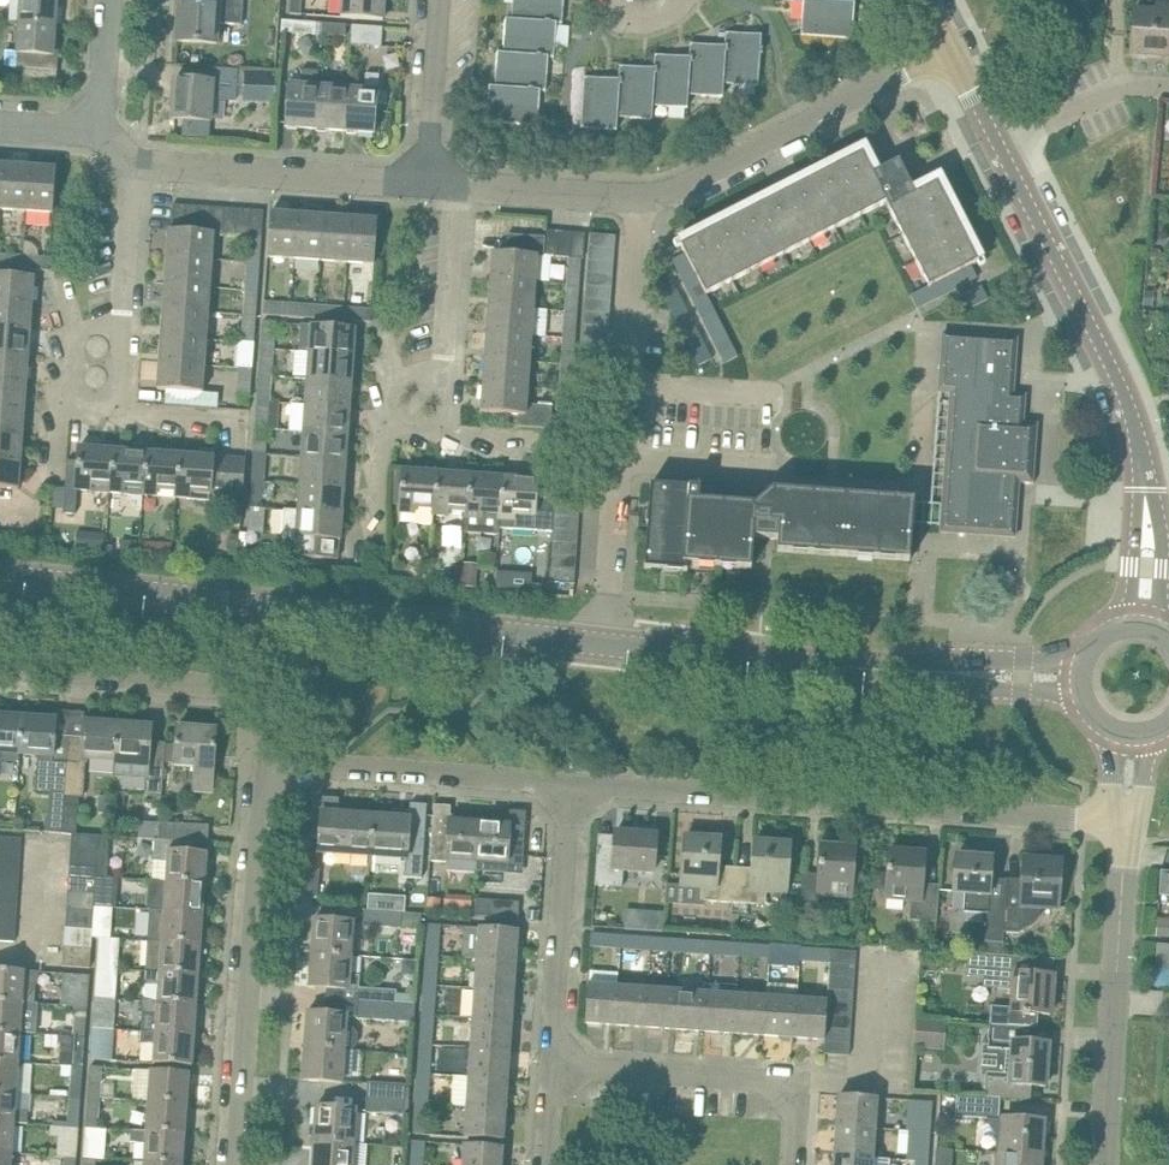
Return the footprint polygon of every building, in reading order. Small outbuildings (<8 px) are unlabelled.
[(19,23),(56,25),(58,0),(20,0),(19,23)] [(201,4),(180,2),(177,41),(201,42),(218,43),(219,22),(243,23),(244,0),(202,0),(201,4)] [(289,14),(301,15),(302,0),(290,0),(289,14)] [(385,0),(342,0),(341,17),(383,20),(385,0)] [(513,5),(518,5),(517,18),(512,17),(512,19),(506,18),(506,20),(556,23),(562,24),(563,6),(557,6),(558,0),(513,0),(513,5)] [(855,4),(804,0),(804,3),(810,4),(809,17),(803,17),(802,34),(852,38),(852,35),(847,35),(848,23),(853,23),(855,4)] [(1155,12),(1134,10),(1131,53),(1168,56),(1168,0),(1156,0),(1155,12)] [(320,35),(321,23),(282,20),(281,32),(320,35)] [(498,54),(548,57),(554,58),(555,40),(549,39),(550,26),(556,26),(556,23),(506,20),(504,38),(510,38),(509,51),(504,51),(503,52),(498,52),(498,54)] [(54,54),(56,25),(19,23),(17,52),(6,52),(5,66),(57,69),(58,54),(54,54)] [(346,25),(321,23),(320,35),(345,37),(346,25)] [(381,46),(382,27),(352,25),(351,44),(381,46)] [(726,32),(725,46),(721,97),(723,97),(724,83),(725,83),(726,78),(738,79),(737,84),(758,86),(762,35),(757,34),(757,40),(743,40),(744,34),(726,32)] [(721,97),(725,46),(722,46),(721,52),(708,51),(708,45),(691,43),(690,57),(686,108),(688,108),(689,94),(690,94),(690,89),(702,90),(702,95),(721,97)] [(489,87),(540,91),(546,91),(547,74),(541,73),(542,60),(548,60),(548,57),(498,54),(496,72),(501,72),(501,85),(495,85),(495,86),(490,86),(489,87)] [(655,54),(654,68),(651,119),(652,119),(653,105),(654,106),(655,100),(667,101),(666,106),(686,108),(690,57),(686,57),(686,63),(672,62),(673,56),(655,54)] [(651,119),(654,68),(651,68),(650,74),(637,73),(637,67),(620,66),(619,79),(615,130),(617,130),(618,117),(619,117),(619,112),(631,112),(631,117),(651,119)] [(172,118),(210,121),(212,97),(236,99),(238,69),(209,67),(208,81),(175,79),(172,118)] [(314,128),(318,71),(302,69),(301,84),(288,83),(285,126),(314,128)] [(273,101),(275,72),(243,70),(242,100),(273,101)] [(314,128),(345,130),(348,87),(318,85),(319,71),(318,71),(314,128)] [(365,89),(348,87),(345,130),(375,132),(379,74),(366,73),(365,89)] [(596,128),(615,130),(619,79),(615,79),(615,85),(601,84),(602,78),(584,77),(581,128),(583,128),(584,123),(596,123),(596,128)] [(540,94),(540,91),(489,87),(488,105),(493,106),(492,119),(487,118),(487,121),(538,125),(539,107),(533,107),(534,93),(540,94)] [(899,160),(880,170),(873,173),(863,153),(681,245),(685,253),(672,260),(725,363),(738,356),(707,294),(887,202),(929,285),(911,295),(917,308),(977,277),(971,265),(978,261),(937,183),(916,194),(899,160)] [(26,211),(30,165),(3,164),(0,204),(0,209),(26,211)] [(56,167),(30,165),(26,211),(53,213),(56,167)] [(184,230),(186,205),(173,204),(171,229),(184,230)] [(184,230),(197,231),(199,205),(186,205),(184,230)] [(210,232),(212,206),(199,205),(197,231),(210,232)] [(210,232),(214,232),(223,233),(225,207),(212,206),(210,232)] [(223,233),(236,234),(238,208),(225,207),(223,233)] [(236,234),(249,235),(251,209),(238,208),(236,234)] [(249,235),(262,236),(264,210),(251,209),(249,235)] [(268,257),(294,258),(298,213),(271,211),(268,257)] [(321,260),(324,215),(298,213),(294,258),(321,260)] [(351,217),(324,215),(321,260),(348,262),(351,217)] [(378,219),(351,217),(348,262),(375,264),(378,219)] [(214,232),(210,232),(197,231),(184,230),(171,229),(169,229),(167,255),(212,259),(214,232)] [(547,229),(546,237),(545,255),(558,256),(560,231),(547,229)] [(573,232),(560,231),(558,256),(569,257),(570,257),(573,232)] [(573,232),(570,257),(583,258),(585,233),(573,232)] [(591,233),(590,246),(615,248),(616,235),(591,233)] [(539,256),(545,256),(545,255),(546,237),(508,234),(507,252),(492,251),(490,278),(537,281),(539,256)] [(249,235),(247,261),(260,262),(262,236),(249,235)] [(614,261),(615,248),(590,246),(589,259),(614,261)] [(23,255),(0,253),(0,266),(22,268),(23,255)] [(50,257),(23,255),(22,268),(49,270),(50,257)] [(211,285),(212,259),(167,255),(165,282),(211,285)] [(583,258),(570,257),(569,257),(567,284),(581,285),(583,258)] [(589,259),(588,272),(613,274),(614,261),(589,259)] [(247,261),(245,288),(258,289),(260,262),(247,261)] [(588,272),(587,285),(612,287),(613,274),(588,272)] [(32,303),(34,276),(0,273),(0,301),(32,303)] [(535,308),(537,281),(490,278),(489,305),(535,308)] [(712,358),(673,281),(660,288),(699,365),(712,358)] [(165,282),(163,309),(209,312),(211,285),(165,282)] [(567,284),(565,311),(578,312),(581,285),(567,284)] [(587,285),(586,298),(611,300),(612,287),(587,285)] [(988,299),(982,286),(964,295),(971,307),(988,299)] [(258,289),(245,288),(244,314),(256,315),(258,289)] [(1145,292),(1144,306),(1144,308),(1153,308),(1154,293),(1145,292)] [(585,311),(610,313),(611,300),(586,298),(585,311)] [(31,329),(32,303),(0,301),(0,327),(31,329)] [(264,314),(290,316),(291,303),(265,301),(264,314)] [(290,316),(317,318),(318,305),(291,303),(290,316)] [(318,305),(317,318),(344,319),(345,307),(318,305)] [(535,308),(489,305),(487,331),(533,335),(535,308)] [(371,309),(345,307),(344,319),(371,321),(371,309)] [(163,309),(161,335),(207,339),(209,312),(163,309)] [(576,339),(578,312),(565,311),(563,337),(576,339)] [(609,326),(610,313),(585,311),(584,324),(609,326)] [(256,315),(244,314),(242,341),(254,342),(256,315)] [(261,347),(274,348),(276,322),(263,321),(261,347)] [(299,350),(309,351),(354,355),(356,328),(301,324),(299,350)] [(584,324),(583,337),(608,339),(609,326),(584,324)] [(29,356),(31,329),(0,327),(0,354),(29,356)] [(531,361),(533,335),(487,331),(485,358),(531,361)] [(1017,338),(943,333),(939,391),(951,392),(941,531),(1015,536),(1019,482),(1034,483),(1038,422),(1023,421),(1025,395),(1013,394),(1017,338)] [(161,335),(159,362),(205,365),(207,339),(161,335)] [(561,363),(574,364),(575,351),(576,339),(563,337),(561,363)] [(608,339),(583,337),(582,350),(607,352),(608,339)] [(254,342),(242,341),(240,368),(252,369),(254,342)] [(261,347),(259,374),(272,375),(274,348),(261,347)] [(606,365),(607,352),(582,350),(581,363),(606,365)] [(352,381),(354,355),(309,351),(307,378),(352,381)] [(27,382),(29,356),(0,354),(0,380),(27,382)] [(485,358),(483,385),(529,388),(531,361),(485,358)] [(203,392),(205,365),(159,362),(158,389),(203,392)] [(559,390),(572,391),(574,364),(561,363),(559,390)] [(606,365),(581,363),(580,376),(605,378),(606,365)] [(252,369),(240,368),(238,394),(251,395),(252,369)] [(270,401),(272,375),(259,374),(257,400),(270,401)] [(350,408),(352,381),(307,378),(305,404),(350,408)] [(27,382),(0,380),(0,407),(25,409),(27,382)] [(527,403),(529,388),(483,385),(481,411),(519,414),(519,426),(551,428),(552,405),(527,403)] [(570,418),(572,391),(559,390),(557,417),(570,418)] [(268,427),(270,401),(257,400),(255,426),(268,427)] [(305,404),(303,430),(349,434),(350,408),(305,404)] [(23,435),(25,409),(0,407),(0,433),(23,435)] [(255,426),(254,453),(266,454),(268,427),(255,426)] [(347,460),(349,434),(303,430),(301,457),(347,460)] [(23,435),(0,433),(0,460),(21,461),(23,435)] [(113,449),(114,443),(101,442),(100,448),(79,446),(78,461),(67,460),(67,464),(64,499),(63,512),(74,513),(76,489),(110,492),(113,449)] [(134,445),(133,451),(113,449),(110,492),(143,494),(146,451),(147,451),(147,446),(134,445)] [(157,490),(176,491),(177,491),(179,454),(180,454),(180,448),(167,447),(167,453),(147,451),(146,451),(143,494),(157,495),(157,490)] [(200,455),(180,454),(179,454),(177,491),(176,491),(175,497),(210,499),(210,494),(227,495),(230,457),(213,456),(214,451),(200,450),(200,455)] [(254,453),(252,479),(264,480),(266,454),(254,453)] [(243,496),(246,458),(230,457),(227,495),(243,496)] [(301,457),(300,483),(345,487),(347,460),(301,457)] [(21,461),(0,460),(0,487),(19,488),(21,461)] [(67,464),(58,463),(55,498),(64,499),(67,464)] [(401,504),(400,512),(415,513),(414,525),(432,526),(433,515),(437,472),(437,466),(425,465),(424,471),(403,469),(401,504)] [(457,473),(438,472),(437,472),(433,515),(448,516),(448,510),(467,511),(470,474),(471,474),(471,468),(458,467),(457,473)] [(490,475),(471,474),(470,474),(467,511),(466,517),(466,532),(500,534),(500,519),(503,476),(504,476),(504,471),(491,470),(490,475)] [(555,501),(556,489),(556,477),(537,476),(537,473),(524,472),(523,478),(504,476),(503,476),(500,519),(513,520),(512,529),(553,532),(553,527),(554,514),(555,501)] [(557,476),(556,477),(556,489),(581,490),(582,477),(557,476)] [(264,480),(252,479),(250,506),(262,507),(264,480)] [(343,513),(345,487),(300,483),(298,510),(343,513)] [(645,568),(668,570),(668,568),(666,568),(666,562),(751,568),(754,537),(778,539),(778,551),(910,560),(914,499),(773,489),(756,504),(700,500),(700,488),(651,484),(645,568)] [(556,489),(555,501),(580,503),(581,490),(556,489)] [(555,501),(554,514),(579,516),(580,503),(555,501)] [(341,540),(343,513),(298,510),(297,513),(296,537),(294,556),(337,559),(339,540),(341,540)] [(578,529),(579,516),(554,514),(553,527),(578,529)] [(577,542),(578,529),(553,527),(553,532),(552,540),(577,542)] [(77,532),(76,547),(86,548),(87,532),(77,532)] [(229,534),(228,549),(239,549),(240,534),(229,534)] [(552,540),(551,553),(576,555),(577,542),(552,540)] [(121,541),(120,552),(136,553),(137,542),(121,541)] [(154,545),(153,555),(170,557),(171,546),(154,545)] [(576,568),(576,555),(551,553),(550,566),(576,568)] [(464,567),(462,585),(462,586),(474,587),(477,563),(464,562),(464,567)] [(464,567),(453,565),(452,584),(462,585),(464,567)] [(576,568),(550,566),(549,582),(574,584),(576,568)] [(496,570),(495,588),(509,590),(511,572),(496,570)] [(20,753),(23,715),(0,714),(0,769),(1,760),(19,761),(20,753)] [(44,831),(62,833),(64,807),(64,795),(65,795),(69,735),(55,734),(56,718),(23,715),(20,753),(38,754),(36,789),(50,790),(49,803),(46,802),(44,831)] [(83,736),(69,735),(65,795),(80,796),(83,757),(115,759),(114,776),(118,722),(84,720),(83,736)] [(152,724),(118,722),(114,776),(146,778),(145,792),(162,793),(166,742),(151,741),(152,724)] [(196,767),(195,790),(211,791),(213,768),(216,729),(178,726),(175,766),(196,767)] [(370,855),(373,815),(338,813),(339,798),(322,797),(319,851),(370,855)] [(373,815),(370,855),(371,855),(406,858),(405,877),(422,878),(423,859),(426,828),(427,804),(410,803),(409,818),(373,815)] [(477,859),(480,823),(450,821),(451,806),(435,804),(431,860),(447,861),(447,857),(477,859)] [(62,833),(72,833),(74,834),(76,807),(64,807),(62,833)] [(477,859),(476,864),(523,867),(527,811),(510,810),(509,825),(480,823),(477,859)] [(161,821),(160,839),(191,841),(208,843),(210,825),(161,821)] [(654,872),(655,858),(656,834),(616,831),(614,850),(598,849),(595,885),(619,886),(622,887),(623,870),(652,872),(654,872)] [(72,833),(70,865),(98,866),(98,876),(104,877),(107,836),(74,834),(72,833)] [(733,901),(735,868),(719,867),(721,838),(685,836),(682,885),(706,886),(705,900),(733,901)] [(0,837),(0,849),(20,851),(21,838),(0,837)] [(191,841),(160,839),(155,839),(152,879),(149,879),(149,880),(205,883),(208,852),(191,851),(191,841)] [(735,868),(733,901),(763,903),(763,890),(787,892),(790,843),(755,841),(753,869),(735,868)] [(852,896),(854,872),(855,847),(822,845),(819,876),(804,875),(804,872),(803,872),(801,896),(800,915),(817,916),(819,893),(852,896)] [(0,849),(0,862),(19,864),(20,851),(0,849)] [(937,921),(938,911),(939,887),(923,886),(925,853),(889,850),(888,872),(888,874),(887,889),(886,897),(912,898),(910,919),(937,921)] [(1003,955),(1004,931),(1005,915),(1006,902),(988,901),(989,894),(990,894),(992,858),(956,855),(954,891),(965,892),(964,910),(987,911),(984,953),(986,953),(1003,955)] [(1005,915),(1004,931),(1020,932),(1020,931),(1022,931),(1023,927),(1030,925),(1036,920),(1040,913),(1040,905),(1059,906),(1062,862),(1024,860),(1022,879),(1008,878),(1006,902),(1005,915)] [(18,876),(19,864),(0,862),(0,875),(18,876)] [(70,865),(68,891),(96,893),(98,876),(98,866),(70,865)] [(303,868),(301,896),(318,897),(319,869),(303,868)] [(1164,895),(1168,895),(1168,870),(1161,870),(1159,894),(1164,895)] [(872,871),(871,888),(887,889),(888,874),(888,872),(872,871)] [(17,889),(18,876),(0,875),(0,888),(17,889)] [(149,909),(149,910),(203,913),(205,883),(149,880),(147,909),(149,909)] [(17,902),(17,889),(0,888),(0,901),(17,902)] [(95,906),(96,893),(68,891),(67,909),(95,911),(95,906)] [(368,894),(367,909),(385,910),(386,895),(368,894)] [(440,911),(441,898),(428,897),(427,910),(440,911)] [(406,898),(405,912),(422,913),(423,899),(406,898)] [(475,898),(473,915),(493,917),(494,900),(475,898)] [(16,915),(17,902),(0,901),(0,914),(16,915)] [(67,909),(66,927),(94,928),(94,919),(95,911),(67,909)] [(367,909),(365,909),(364,924),(421,928),(422,913),(405,912),(385,910),(367,909)] [(201,943),(203,913),(149,910),(147,940),(201,943)] [(538,920),(538,910),(526,910),(525,919),(538,920)] [(653,911),(651,930),(663,930),(665,912),(653,911)] [(16,915),(0,914),(0,927),(15,928),(16,915)] [(739,915),(731,915),(730,930),(730,934),(738,934),(739,915)] [(93,936),(99,937),(111,937),(112,921),(94,919),(94,928),(93,936)] [(312,952),(352,955),(354,922),(314,919),(312,952)] [(1158,921),(1156,936),(1168,937),(1168,922),(1158,921)] [(426,953),(439,953),(441,925),(428,924),(426,953)] [(0,927),(0,940),(14,941),(15,928),(0,927)] [(93,948),(93,936),(94,928),(66,927),(64,946),(93,948)] [(480,927),(478,956),(516,959),(518,929),(480,927)] [(621,946),(622,934),(592,932),(591,944),(621,946)] [(622,934),(621,946),(651,949),(652,936),(622,934)] [(652,936),(651,949),(681,951),(681,938),(652,936)] [(109,968),(111,937),(99,937),(97,967),(109,968)] [(681,938),(681,951),(711,953),(712,940),(681,938)] [(199,974),(201,943),(147,940),(145,970),(199,974)] [(712,940),(711,953),(740,955),(741,943),(712,940)] [(741,943),(740,955),(770,957),(771,945),(741,943)] [(1155,967),(1168,968),(1168,944),(1157,943),(1155,967)] [(771,945),(770,957),(800,959),(801,947),(771,945)] [(91,967),(93,948),(64,946),(63,966),(91,967)] [(801,947),(800,959),(830,961),(831,949),(801,947)] [(830,961),(831,962),(856,964),(857,951),(831,949),(830,961)] [(937,950),(922,949),(920,969),(936,970),(937,950)] [(359,990),(359,987),(360,975),(350,975),(352,955),(312,952),(309,986),(359,990)] [(424,983),(437,983),(439,953),(426,953),(424,983)] [(984,976),(984,987),(1015,989),(1013,1007),(992,1005),(990,1024),(1012,1025),(1029,1027),(1035,1027),(1036,1012),(1051,1013),(1054,975),(1028,973),(1029,956),(1005,955),(1003,955),(986,953),(984,976)] [(478,956),(476,986),(514,989),(516,959),(478,956)] [(831,962),(830,975),(855,977),(856,964),(831,962)] [(97,967),(95,997),(107,997),(109,968),(97,967)] [(23,1003),(24,1001),(34,1002),(35,990),(24,989),(26,970),(10,969),(0,969),(0,1001),(23,1003)] [(160,984),(158,1001),(196,1004),(199,974),(145,970),(145,983),(160,984)] [(64,1006),(74,1006),(86,1007),(88,975),(63,973),(61,1005),(64,1006)] [(854,990),(855,977),(830,975),(829,988),(854,990)] [(421,1012),(435,1013),(437,983),(424,983),(421,1012)] [(615,1024),(618,986),(588,984),(585,1022),(615,1024)] [(735,1033),(738,995),(738,985),(723,984),(722,993),(708,992),(705,1031),(735,1033)] [(476,986),(474,1016),(512,1019),(514,989),(476,986)] [(615,1024),(645,1026),(648,988),(618,986),(615,1024)] [(358,1002),(415,1006),(415,995),(396,994),(397,989),(359,987),(359,990),(358,1002)] [(678,990),(648,988),(645,1026),(675,1028),(678,990)] [(829,988),(828,1001),(853,1002),(854,990),(829,988)] [(708,992),(678,990),(675,1028),(705,1031),(708,992)] [(735,1033),(765,1035),(767,997),(738,995),(735,1033)] [(117,998),(107,997),(95,997),(93,1028),(115,1029),(117,998)] [(797,999),(767,997),(765,1035),(795,1037),(797,999)] [(827,1001),(797,999),(795,1037),(825,1039),(827,1001)] [(196,1004),(158,1001),(144,1000),(143,1012),(158,1013),(157,1032),(194,1035),(196,1004)] [(21,1033),(21,1032),(36,1033),(38,1002),(34,1002),(24,1001),(23,1003),(0,1001),(0,1032),(21,1033)] [(853,1002),(828,1001),(827,1014),(852,1015),(853,1002)] [(415,1006),(358,1002),(357,1018),(414,1021),(415,1006)] [(86,1007),(74,1006),(64,1006),(63,1021),(74,1022),(73,1037),(84,1037),(86,1007)] [(347,1015),(331,1013),(307,1012),(305,1046),(345,1048),(351,1049),(357,1044),(358,1033),(352,1026),(347,1026),(347,1015)] [(419,1042),(433,1043),(435,1013),(421,1012),(419,1042)] [(826,1027),(851,1028),(852,1015),(827,1014),(826,1027)] [(474,1016),(472,1046),(509,1049),(512,1019),(474,1016)] [(945,1049),(947,1023),(917,1020),(914,1046),(945,1049)] [(1029,1027),(1012,1025),(990,1024),(989,1044),(983,1043),(981,1053),(981,1064),(981,1073),(982,1081),(983,1087),(984,1089),(986,1089),(986,1095),(1000,1096),(1029,1098),(1030,1085),(1046,1086),(1049,1043),(1028,1042),(1029,1027)] [(850,1041),(851,1028),(826,1027),(825,1040),(850,1041)] [(112,1060),(115,1029),(93,1028),(91,1059),(112,1060)] [(194,1035),(157,1032),(142,1031),(141,1043),(156,1044),(154,1062),(192,1065),(194,1035)] [(21,1033),(0,1032),(0,1061),(19,1063),(21,1033)] [(84,1037),(73,1037),(61,1036),(59,1065),(71,1066),(82,1067),(84,1037)] [(850,1055),(850,1041),(825,1040),(824,1053),(850,1055)] [(417,1072),(431,1073),(433,1043),(419,1042),(417,1072)] [(343,1082),(345,1048),(305,1046),(303,1079),(343,1082)] [(472,1046),(470,1076),(507,1079),(509,1049),(472,1046)] [(17,1093),(19,1063),(0,1061),(0,1092),(17,1093)] [(87,1096),(101,1097),(103,1066),(89,1065),(87,1096)] [(82,1067),(71,1066),(69,1097),(80,1097),(82,1067)] [(148,1100),(187,1103),(189,1072),(150,1070),(148,1100)] [(415,1102),(429,1103),(431,1073),(417,1072),(415,1102)] [(452,1105),(468,1106),(505,1109),(507,1079),(470,1076),(454,1075),(452,1105)] [(367,1096),(404,1098),(405,1083),(368,1081),(367,1096)] [(17,1093),(0,1092),(0,1121),(15,1122),(28,1123),(29,1111),(16,1110),(17,1093)] [(957,1093),(956,1116),(999,1119),(1000,1096),(986,1095),(957,1093)] [(837,1124),(875,1127),(877,1097),(839,1094),(837,1124)] [(85,1126),(99,1127),(101,1097),(87,1096),(85,1126)] [(404,1114),(404,1098),(367,1096),(366,1111),(404,1114)] [(80,1097),(69,1097),(67,1126),(78,1127),(80,1097)] [(185,1134),(187,1103),(148,1100),(146,1130),(131,1129),(131,1130),(185,1134)] [(907,1129),(930,1131),(932,1101),(909,1100),(907,1129)] [(426,1134),(429,1103),(415,1102),(413,1133),(426,1134)] [(316,1106),(314,1139),(354,1141),(356,1109),(316,1106)] [(503,1139),(505,1109),(468,1106),(466,1136),(503,1139)] [(1005,1117),(1002,1153),(1041,1155),(1044,1120),(1005,1117)] [(15,1122),(0,1121),(0,1152),(13,1153),(15,1122)] [(837,1124),(835,1154),(873,1157),(875,1127),(837,1124)] [(78,1127),(67,1126),(67,1127),(51,1125),(50,1136),(58,1136),(57,1156),(65,1156),(76,1157),(78,1127)] [(83,1157),(96,1158),(104,1159),(106,1129),(99,1128),(99,1127),(85,1126),(83,1157)] [(930,1131),(907,1129),(907,1132),(908,1132),(906,1159),(928,1161),(930,1131)] [(145,1142),(144,1162),(183,1164),(185,1134),(131,1130),(131,1141),(145,1142)] [(354,1141),(314,1139),(312,1164),(352,1164),(354,1141)] [(424,1141),(412,1140),(410,1164),(423,1164),(424,1141)] [(464,1164),(501,1164),(502,1146),(465,1144),(464,1164)] [(0,1152),(0,1164),(12,1164),(13,1153),(0,1152)] [(1041,1155),(1002,1153),(1001,1164),(1040,1164),(1041,1155)] [(834,1164),(873,1164),(873,1157),(835,1154),(834,1164)] [(65,1156),(64,1164),(76,1164),(76,1157),(65,1156)] [(96,1158),(83,1157),(83,1164),(95,1164),(96,1158)]
